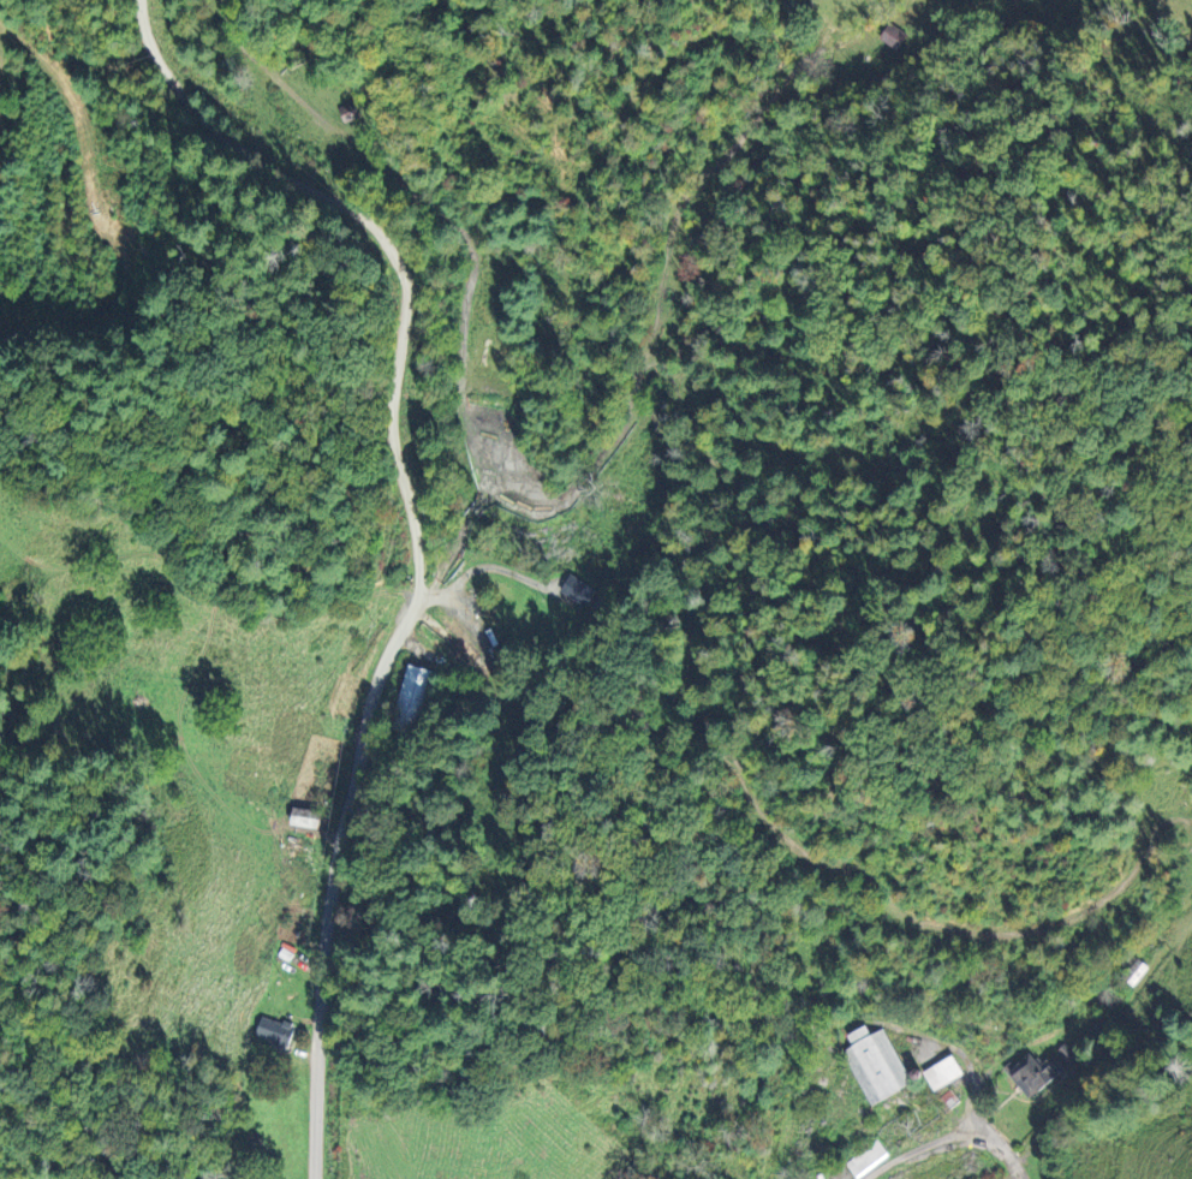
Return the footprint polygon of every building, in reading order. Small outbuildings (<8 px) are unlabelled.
[(909,32),(891,24),(883,40),(901,49),(909,32)] [(395,728),(419,735),(435,671),(411,665),(395,728)] [(263,1015),(256,1036),(291,1049),(298,1029),(263,1015)] [(887,1029),(875,1036),(869,1026),(851,1036),(856,1046),(845,1052),(876,1110),(918,1088),(887,1029)] [(1055,1055),(1044,1065),(1034,1053),(1010,1075),(1033,1101),(1068,1070),(1055,1055)] [(938,1090),(968,1077),(959,1057),(929,1070),(938,1090)]
